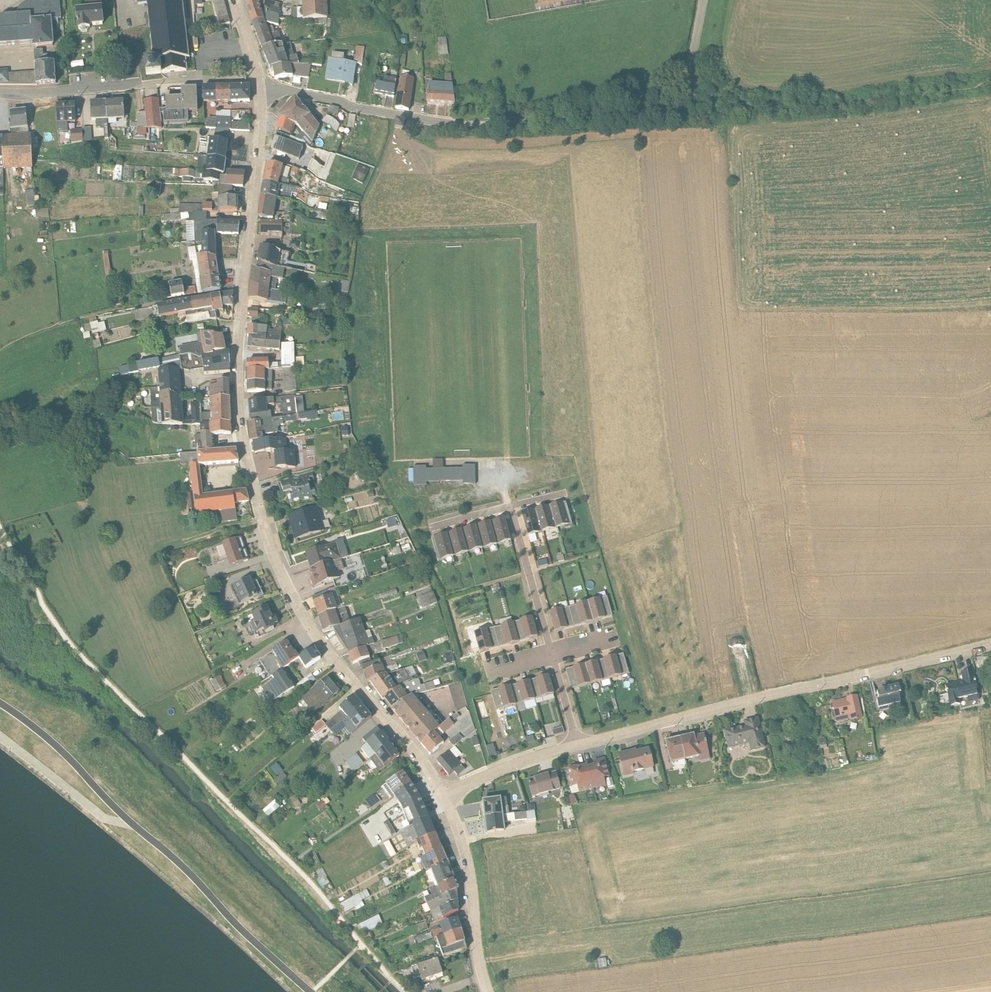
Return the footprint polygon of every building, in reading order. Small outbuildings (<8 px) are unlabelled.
[(31,40),(31,44),(53,42),(51,16),(60,15),(59,0),(22,0),(21,1),(20,2),(19,3),(18,4),(18,5),(17,6),(17,8),(17,9),(16,10),(16,12),(1,13),(0,13),(0,42),(31,40)] [(77,27),(80,27),(81,29),(86,28),(88,26),(90,26),(90,23),(103,22),(100,0),(85,0),(86,5),(75,6),(77,27)] [(189,55),(183,0),(137,0),(137,1),(146,0),(152,57),(144,58),(146,72),(166,70),(186,68),(184,56),(189,55)] [(224,0),(213,0),(218,22),(230,20),(224,0)] [(252,20),(264,16),(261,7),(278,11),(278,0),(245,0),(252,20)] [(302,3),(291,3),(291,14),(314,14),(327,14),(326,0),(301,0),(302,3)] [(278,22),(278,11),(261,7),(264,16),(265,19),(278,22)] [(264,16),(252,20),(256,31),(260,40),(262,45),(282,40),(277,28),(274,29),(269,30),(267,25),(265,19),(264,16)] [(448,45),(445,28),(438,29),(439,46),(448,45)] [(282,40),(262,45),(267,58),(268,62),(269,64),(269,65),(273,64),(298,60),(296,51),(294,51),(290,39),(282,40)] [(330,54),(328,54),(325,75),(326,75),(344,78),(343,79),(351,80),(355,59),(361,60),(364,43),(356,42),(353,58),(342,57),(344,50),(332,48),(330,54)] [(33,47),(35,67),(36,81),(55,80),(53,59),(47,60),(46,51),(42,52),(42,46),(33,47)] [(322,53),(311,51),(310,61),(321,62),(322,53)] [(298,60),(273,64),(275,75),(292,72),(308,73),(310,61),(298,60)] [(405,61),(401,60),(395,99),(408,102),(413,70),(408,70),(409,63),(405,63),(405,61)] [(444,75),(429,74),(427,92),(454,95),(451,65),(443,66),(444,75)] [(8,81),(36,81),(35,67),(7,70),(8,81)] [(382,76),(376,75),(374,84),(385,86),(393,88),(396,71),(388,69),(389,67),(386,67),(386,69),(383,69),(382,76)] [(230,83),(215,84),(215,100),(230,99),(230,98),(230,83)] [(230,83),(230,98),(249,98),(248,83),(230,83)] [(203,100),(215,100),(215,84),(202,84),(203,100)] [(196,85),(180,85),(181,94),(181,108),(187,108),(197,108),(196,85)] [(392,99),(393,88),(385,86),(383,97),(392,99)] [(181,108),(181,94),(165,95),(165,106),(166,109),(181,108)] [(294,120),(297,121),(309,111),(302,103),(295,94),(294,94),(278,114),(280,115),(294,120)] [(161,120),(159,107),(158,96),(144,97),(145,109),(146,125),(148,125),(161,126),(161,120)] [(122,98),(105,99),(107,117),(124,116),(122,98)] [(107,117),(105,99),(90,100),(91,118),(95,118),(96,125),(103,125),(103,135),(108,135),(107,117)] [(74,101),(56,102),(58,129),(67,129),(67,120),(75,120),(74,101)] [(339,103),(329,101),(328,108),(338,110),(339,103)] [(188,119),(187,108),(181,108),(166,109),(165,106),(159,107),(161,120),(188,119)] [(30,131),(28,131),(25,107),(10,108),(11,134),(30,132),(30,131)] [(230,108),(216,107),(215,114),(215,126),(230,127),(230,119),(230,108)] [(146,125),(145,109),(136,110),(137,120),(129,119),(129,124),(146,125)] [(319,123),(309,111),(297,121),(302,128),(312,139),(319,123)] [(339,116),(326,111),(321,118),(336,124),(339,116)] [(394,119),(394,120),(402,122),(404,113),(403,113),(396,112),(396,111),(395,112),(396,112),(394,119)] [(205,125),(215,126),(215,114),(208,114),(208,117),(204,117),(205,125)] [(291,130),(294,120),(280,115),(276,125),(291,130)] [(249,119),(230,119),(230,127),(249,128),(249,119)] [(91,137),(90,125),(81,125),(81,127),(82,139),(91,137)] [(81,127),(70,128),(71,139),(71,140),(82,139),(81,127)] [(71,139),(70,128),(67,129),(58,129),(59,142),(71,139)] [(290,132),(277,128),(272,147),(277,148),(276,153),(284,156),(285,152),(298,157),(303,138),(300,135),(299,136),(290,132)] [(312,139),(302,128),(297,132),(300,135),(303,138),(308,143),(312,139)] [(11,134),(2,135),(2,164),(2,166),(31,164),(31,145),(39,145),(38,132),(30,132),(11,134)] [(205,145),(206,136),(197,135),(195,144),(201,144),(201,145),(205,145)] [(207,155),(209,137),(206,136),(205,145),(201,145),(200,150),(198,149),(197,154),(198,154),(207,155)] [(225,157),(227,139),(209,137),(207,155),(225,157)] [(307,167),(316,170),(315,172),(324,175),(334,148),(330,146),(324,161),(312,156),(307,167)] [(223,171),(225,157),(207,155),(198,154),(196,167),(204,168),(220,171),(223,171)] [(357,158),(350,172),(361,177),(367,163),(357,158)] [(268,161),(267,161),(263,180),(286,184),(288,177),(286,176),(290,166),(283,164),(268,161)] [(132,177),(133,164),(125,163),(124,176),(132,177)] [(201,172),(194,168),(159,165),(159,171),(174,172),(174,175),(183,175),(183,179),(190,180),(190,176),(201,177),(201,172)] [(220,173),(220,171),(204,168),(203,177),(212,178),(220,179),(220,173)] [(244,170),(226,169),(225,173),(220,173),(220,179),(212,178),(212,183),(218,183),(232,183),(243,184),(244,170)] [(286,184),(263,180),(261,193),(276,196),(277,196),(278,195),(290,197),(291,190),(298,192),(299,187),(286,184)] [(170,212),(180,211),(192,211),(207,210),(237,209),(237,196),(232,196),(232,183),(218,183),(218,191),(212,191),(212,201),(178,202),(178,207),(170,207),(170,212)] [(34,193),(33,186),(25,187),(26,204),(35,204),(34,200),(34,193)] [(276,196),(261,193),(257,218),(260,218),(272,219),(273,212),(274,212),(276,196)] [(328,204),(322,203),(320,212),(327,213),(328,204)] [(37,204),(38,212),(49,211),(49,204),(37,204)] [(207,210),(192,211),(193,220),(207,219),(207,210)] [(272,219),(260,218),(260,232),(282,232),(282,228),(289,228),(290,211),(276,210),(274,219),(272,219)] [(180,211),(170,212),(163,212),(163,219),(180,218),(180,211)] [(196,254),(215,255),(214,231),(238,232),(239,219),(212,219),(207,219),(193,220),(193,230),(195,230),(194,245),(196,254)] [(258,249),(256,255),(258,255),(258,257),(284,262),(285,262),(286,257),(287,255),(289,246),(272,243),(271,245),(261,243),(259,249),(258,249)] [(196,254),(194,245),(187,247),(189,257),(196,256),(196,254)] [(108,248),(102,249),(103,252),(102,252),(105,273),(110,272),(108,248)] [(195,279),(218,275),(215,255),(196,254),(196,256),(189,257),(190,260),(192,259),(195,279)] [(257,264),(283,267),(284,262),(258,257),(257,264)] [(316,260),(306,258),(306,259),(305,261),(304,265),(314,267),(316,260)] [(283,267),(257,264),(252,263),(250,280),(275,283),(276,272),(282,273),(283,267)] [(198,292),(220,288),(218,275),(195,279),(196,282),(198,292)] [(349,287),(351,276),(344,275),(342,285),(349,287)] [(184,294),(183,287),(181,279),(169,281),(170,289),(171,296),(184,294)] [(275,283),(250,280),(248,292),(285,296),(286,284),(275,283)] [(195,292),(194,286),(183,287),(184,294),(195,292)] [(222,305),(232,302),(232,291),(232,290),(210,295),(213,306),(215,316),(216,316),(215,309),(222,308),(222,305)] [(213,306),(210,295),(189,299),(191,310),(213,306)] [(191,310),(189,299),(158,304),(160,316),(185,312),(191,310)] [(160,316),(158,304),(152,306),(154,317),(160,316)] [(215,316),(213,306),(191,310),(185,312),(186,319),(185,319),(185,322),(187,322),(215,316)] [(90,322),(92,329),(92,332),(99,330),(97,322),(96,320),(90,322)] [(249,330),(265,332),(280,332),(281,323),(273,322),(272,325),(266,324),(266,321),(247,320),(246,330),(249,330)] [(97,322),(99,330),(105,329),(104,321),(97,322)] [(85,331),(92,329),(90,322),(83,323),(85,331)] [(212,347),(224,345),(223,337),(224,336),(223,332),(222,331),(221,329),(196,333),(198,343),(180,346),(181,354),(212,348),(212,347)] [(248,342),(264,344),(265,332),(249,330),(248,342)] [(279,345),(280,332),(265,332),(264,344),(279,345)] [(99,338),(92,340),(94,348),(101,346),(99,338)] [(277,357),(278,363),(281,363),(294,362),(296,362),(303,362),(303,357),(294,358),(293,338),(281,339),(281,357),(277,357)] [(229,367),(229,345),(225,346),(224,345),(212,347),(212,348),(181,354),(179,355),(181,366),(202,363),(204,369),(229,367)] [(247,355),(246,365),(271,363),(278,363),(277,357),(268,357),(268,354),(247,355)] [(158,369),(179,367),(181,366),(179,355),(118,367),(120,375),(156,368),(156,369),(158,369)] [(294,362),(281,363),(283,387),(296,386),(294,362)] [(271,363),(246,365),(246,377),(247,377),(271,376),(271,363)] [(160,392),(180,391),(179,367),(158,369),(159,387),(160,392)] [(209,393),(229,393),(229,376),(216,376),(216,380),(208,381),(209,393)] [(271,376),(247,377),(247,387),(265,386),(265,385),(271,385),(271,376)] [(199,416),(200,416),(200,406),(199,391),(191,391),(191,397),(189,397),(190,409),(182,410),(180,391),(160,392),(150,393),(151,416),(199,416)] [(294,391),(248,396),(250,414),(270,411),(270,405),(266,405),(266,400),(280,399),(282,410),(304,407),(302,393),(294,394),(294,391)] [(200,416),(229,415),(229,393),(209,393),(209,406),(200,406),(200,416)] [(250,414),(246,414),(249,435),(253,434),(266,433),(265,427),(277,426),(277,420),(278,420),(278,418),(282,417),(282,415),(306,412),(306,413),(317,412),(317,405),(304,407),(282,410),(270,411),(250,414)] [(230,426),(229,415),(200,416),(199,416),(199,427),(193,427),(194,439),(190,439),(190,444),(197,444),(197,446),(212,444),(211,427),(230,426)] [(266,433),(253,434),(254,448),(274,446),(275,453),(276,453),(276,462),(286,461),(295,460),(293,443),(286,444),(285,431),(266,433)] [(237,457),(235,445),(188,448),(196,509),(219,506),(220,517),(236,514),(234,497),(248,496),(245,484),(202,490),(198,460),(237,457)] [(274,464),(284,463),(286,461),(276,462),(276,453),(275,453),(273,453),(274,464)] [(425,459),(412,460),(412,462),(413,474),(413,479),(426,478),(426,475),(462,474),(462,477),(475,477),(475,458),(462,458),(462,461),(425,462),(425,459)] [(297,471),(279,477),(283,488),(291,486),(291,488),(287,490),(289,499),(312,491),(311,488),(315,487),(314,485),(310,486),(308,480),(315,478),(311,466),(296,470),(297,471)] [(188,481),(182,481),(184,500),(182,501),(183,504),(180,504),(180,510),(192,509),(188,481)] [(550,500),(556,523),(572,519),(565,496),(550,500)] [(550,500),(535,504),(542,527),(556,523),(550,500)] [(317,502),(288,512),(290,520),(291,519),(296,534),(295,534),(295,535),(324,526),(317,502)] [(521,508),(528,531),(542,527),(535,504),(521,508)] [(504,513),(489,517),(496,540),(510,536),(504,513)] [(394,516),(385,519),(388,526),(396,524),(394,516)] [(482,544),(496,540),(489,517),(475,521),(482,544)] [(482,544),(475,521),(461,525),(467,548),(482,544)] [(453,552),(467,548),(461,525),(446,529),(453,552)] [(453,552),(446,529),(431,534),(437,556),(453,552)] [(240,531),(221,538),(226,553),(229,561),(248,554),(240,531)] [(335,538),(305,548),(311,564),(338,555),(348,552),(343,538),(336,540),(335,538)] [(393,543),(392,543),(394,550),(400,548),(398,539),(393,541),(393,543)] [(333,575),(335,582),(344,581),(366,573),(359,550),(338,556),(341,565),(338,566),(340,573),(333,575)] [(546,553),(536,556),(538,562),(547,559),(546,553)] [(338,555),(311,564),(313,571),(310,572),(313,581),(333,575),(340,573),(338,566),(341,565),(338,556),(338,555)] [(250,570),(229,580),(227,581),(226,582),(225,583),(224,585),(224,587),(224,589),(224,590),(225,591),(225,593),(226,594),(234,591),(237,596),(238,598),(252,592),(253,594),(263,589),(257,578),(254,579),(250,570)] [(417,592),(431,587),(429,581),(415,586),(417,592)] [(318,610),(340,602),(334,582),(311,591),(318,610)] [(379,588),(373,591),(374,596),(385,592),(385,593),(387,592),(387,591),(388,591),(388,592),(390,591),(390,590),(391,591),(392,590),(392,589),(394,588),(394,590),(397,589),(396,588),(397,587),(395,583),(379,589),(379,588)] [(599,592),(587,595),(593,615),(601,613),(600,609),(611,606),(607,590),(606,590),(605,585),(597,587),(599,592)] [(421,603),(437,597),(433,587),(431,587),(417,592),(421,603)] [(234,591),(226,594),(229,600),(237,596),(234,591)] [(587,595),(568,601),(573,617),(584,614),(585,617),(593,615),(587,595)] [(266,601),(240,613),(248,630),(254,627),(255,629),(257,628),(258,631),(267,627),(266,626),(274,622),(273,619),(277,617),(274,611),(271,612),(266,601)] [(322,626),(332,623),(349,617),(344,601),(340,602),(318,610),(317,610),(322,626)] [(549,606),(554,626),(562,623),(561,620),(573,617),(568,601),(549,606)] [(387,603),(359,613),(362,619),(389,609),(387,603)] [(537,631),(531,611),(512,617),(517,633),(528,630),(529,633),(537,631)] [(349,647),(348,647),(348,648),(374,639),(369,625),(364,627),(362,619),(359,613),(349,617),(332,623),(333,624),(334,623),(349,647)] [(518,636),(517,633),(512,617),(493,622),(498,639),(509,635),(510,638),(518,636)] [(498,639),(493,622),(474,628),(479,647),(487,645),(486,642),(498,639)] [(400,629),(374,639),(348,648),(352,659),(357,657),(359,662),(361,661),(371,657),(368,649),(375,646),(376,649),(385,646),(385,643),(402,637),(400,629)] [(286,636),(259,653),(269,670),(270,669),(281,662),(289,658),(298,652),(294,646),(293,647),(286,636)] [(298,652),(289,658),(295,666),(303,661),(304,663),(320,652),(313,642),(298,652)] [(409,643),(371,657),(361,661),(366,676),(369,675),(399,665),(395,655),(391,656),(390,654),(410,646),(409,643)] [(422,646),(416,648),(418,656),(425,653),(422,646)] [(443,659),(454,656),(451,647),(441,650),(443,659)] [(604,656),(609,673),(629,667),(624,651),(612,654),(611,651),(603,653),(604,656)] [(592,657),(585,659),(590,678),(609,673),(604,656),(593,660),(592,657)] [(571,684),(590,678),(585,659),(577,661),(578,664),(566,667),(571,684)] [(382,694),(384,692),(408,676),(417,673),(411,660),(399,665),(369,675),(382,694)] [(281,662),(270,669),(273,673),(261,681),(271,696),(294,681),(281,662)] [(963,678),(945,682),(950,703),(961,701),(959,696),(967,694),(969,699),(980,697),(978,691),(980,691),(979,685),(977,685),(973,666),(961,669),(963,678)] [(314,673),(310,668),(296,679),(300,684),(314,673)] [(218,669),(209,674),(216,685),(224,679),(218,669)] [(541,674),(530,678),(534,694),(554,689),(548,669),(540,671),(541,674)] [(327,673),(302,694),(313,707),(338,686),(327,673)] [(384,692),(392,703),(417,687),(435,682),(433,675),(423,678),(423,679),(420,680),(418,673),(417,673),(408,676),(384,692)] [(456,706),(467,700),(460,675),(447,679),(456,706)] [(511,683),(515,699),(534,694),(530,678),(529,675),(521,677),(522,680),(511,683)] [(873,678),(877,693),(878,693),(877,688),(886,686),(886,684),(884,675),(873,678)] [(515,699),(511,683),(510,680),(502,682),(503,685),(491,688),(496,705),(515,699)] [(900,690),(898,681),(886,684),(886,686),(877,688),(878,693),(879,698),(874,699),(876,708),(891,705),(891,702),(900,700),(898,691),(900,690)] [(417,687),(392,703),(391,703),(406,720),(430,702),(417,687)] [(361,699),(353,690),(339,702),(342,706),(341,706),(340,706),(339,706),(325,719),(321,715),(311,723),(312,723),(310,725),(311,727),(313,725),(315,728),(316,727),(325,720),(330,726),(361,699)] [(861,715),(856,693),(847,695),(848,696),(832,699),(837,719),(848,717),(848,716),(851,715),(851,717),(861,715)] [(313,707),(302,694),(298,697),(310,711),(313,708),(313,707)] [(371,711),(361,699),(330,726),(327,728),(329,731),(332,729),(334,731),(341,725),(346,731),(350,728),(351,728),(371,711)] [(430,702),(406,720),(410,725),(411,725),(415,730),(415,731),(420,737),(443,718),(430,702)] [(448,713),(443,718),(420,737),(430,748),(443,736),(438,731),(453,718),(448,713)] [(745,724),(724,729),(728,746),(748,741),(750,749),(765,746),(757,716),(744,719),(745,724)] [(330,726),(325,720),(316,727),(321,733),(327,728),(330,726)] [(369,753),(389,737),(376,721),(362,732),(366,738),(360,742),(369,753)] [(562,722),(552,725),(553,730),(564,727),(562,722)] [(687,733),(685,724),(677,726),(680,735),(687,733)] [(680,735),(677,726),(670,728),(672,737),(680,735)] [(458,727),(449,736),(453,741),(462,733),(458,727)] [(476,731),(471,733),(473,741),(479,740),(476,731)] [(687,733),(680,735),(685,757),(698,754),(700,759),(710,756),(704,733),(703,731),(694,733),(693,732),(692,732),(689,732),(687,733)] [(636,735),(624,738),(627,747),(636,744),(637,748),(639,748),(636,735)] [(685,757),(680,735),(672,737),(665,738),(670,760),(685,757)] [(825,735),(819,736),(821,744),(827,743),(825,735)] [(834,737),(841,764),(849,762),(848,757),(847,757),(842,736),(834,737)] [(395,745),(389,737),(369,753),(370,755),(376,762),(378,765),(399,750),(397,748),(398,747),(396,744),(395,745)] [(436,756),(448,770),(448,769),(448,770),(453,765),(457,770),(464,763),(455,753),(461,748),(454,741),(436,756)] [(488,743),(490,752),(497,750),(494,741),(488,743)] [(636,748),(637,748),(636,744),(627,747),(618,749),(619,755),(636,751),(636,748)] [(636,751),(619,755),(624,774),(634,771),(633,769),(644,767),(653,764),(649,745),(639,748),(637,748),(636,748),(636,751)] [(363,757),(355,747),(345,755),(353,766),(363,757)] [(594,760),(587,762),(593,786),(606,783),(604,775),(610,773),(608,765),(609,765),(608,759),(606,759),(605,753),(595,756),(596,760),(594,761),(594,760)] [(376,762),(370,755),(366,758),(370,764),(372,763),(373,764),(376,762)] [(593,786),(587,762),(587,760),(586,760),(577,763),(576,762),(568,764),(572,782),(569,782),(571,791),(578,789),(579,790),(593,786)] [(282,766),(273,774),(276,779),(286,771),(282,766)] [(402,767),(380,782),(389,794),(393,791),(411,780),(411,779),(407,773),(402,767)] [(555,768),(528,775),(532,792),(560,784),(555,768)] [(409,821),(428,812),(420,792),(411,780),(393,791),(400,802),(409,821)] [(370,802),(380,795),(374,787),(364,794),(370,802)] [(294,789),(287,793),(293,803),(300,798),(294,789)] [(506,793),(482,796),(485,813),(508,810),(506,793)] [(320,794),(315,798),(319,804),(325,799),(320,794)] [(273,795),(262,805),(267,811),(279,801),(273,795)] [(508,810),(485,813),(487,828),(505,826),(504,818),(526,815),(527,818),(536,816),(534,806),(508,810)] [(413,838),(434,828),(432,821),(428,812),(409,821),(412,829),(410,830),(413,838)] [(432,821),(434,828),(448,822),(446,816),(432,821)] [(400,820),(373,837),(375,840),(402,824),(400,820)] [(441,843),(437,835),(434,828),(413,838),(419,852),(424,850),(441,843)] [(441,843),(455,837),(452,829),(437,835),(441,843)] [(313,830),(307,834),(312,841),(317,837),(313,830)] [(388,835),(384,838),(391,851),(395,848),(388,835)] [(455,837),(441,843),(444,851),(456,846),(455,837)] [(426,868),(447,857),(444,851),(441,843),(424,850),(419,852),(415,855),(419,865),(424,863),(426,868)] [(435,883),(454,874),(452,871),(447,857),(426,868),(425,868),(429,878),(432,877),(435,883)] [(387,871),(382,873),(385,881),(391,878),(387,871)] [(456,886),(458,885),(454,874),(435,883),(422,889),(427,899),(456,886)] [(348,893),(340,898),(344,907),(357,900),(358,902),(363,900),(361,895),(369,890),(366,883),(348,893)] [(422,912),(457,896),(456,886),(427,899),(418,903),(422,912)] [(458,907),(457,896),(422,912),(425,918),(412,923),(414,929),(427,924),(426,921),(458,907)] [(378,910),(359,919),(363,928),(382,919),(378,910)] [(434,935),(460,926),(456,915),(413,933),(415,940),(410,942),(411,944),(434,935)] [(464,937),(460,926),(434,935),(439,946),(464,937)] [(466,945),(464,937),(439,946),(442,953),(466,945)] [(442,970),(437,955),(417,962),(420,972),(422,977),(442,970)] [(597,956),(598,964),(607,963),(606,955),(597,956)]
